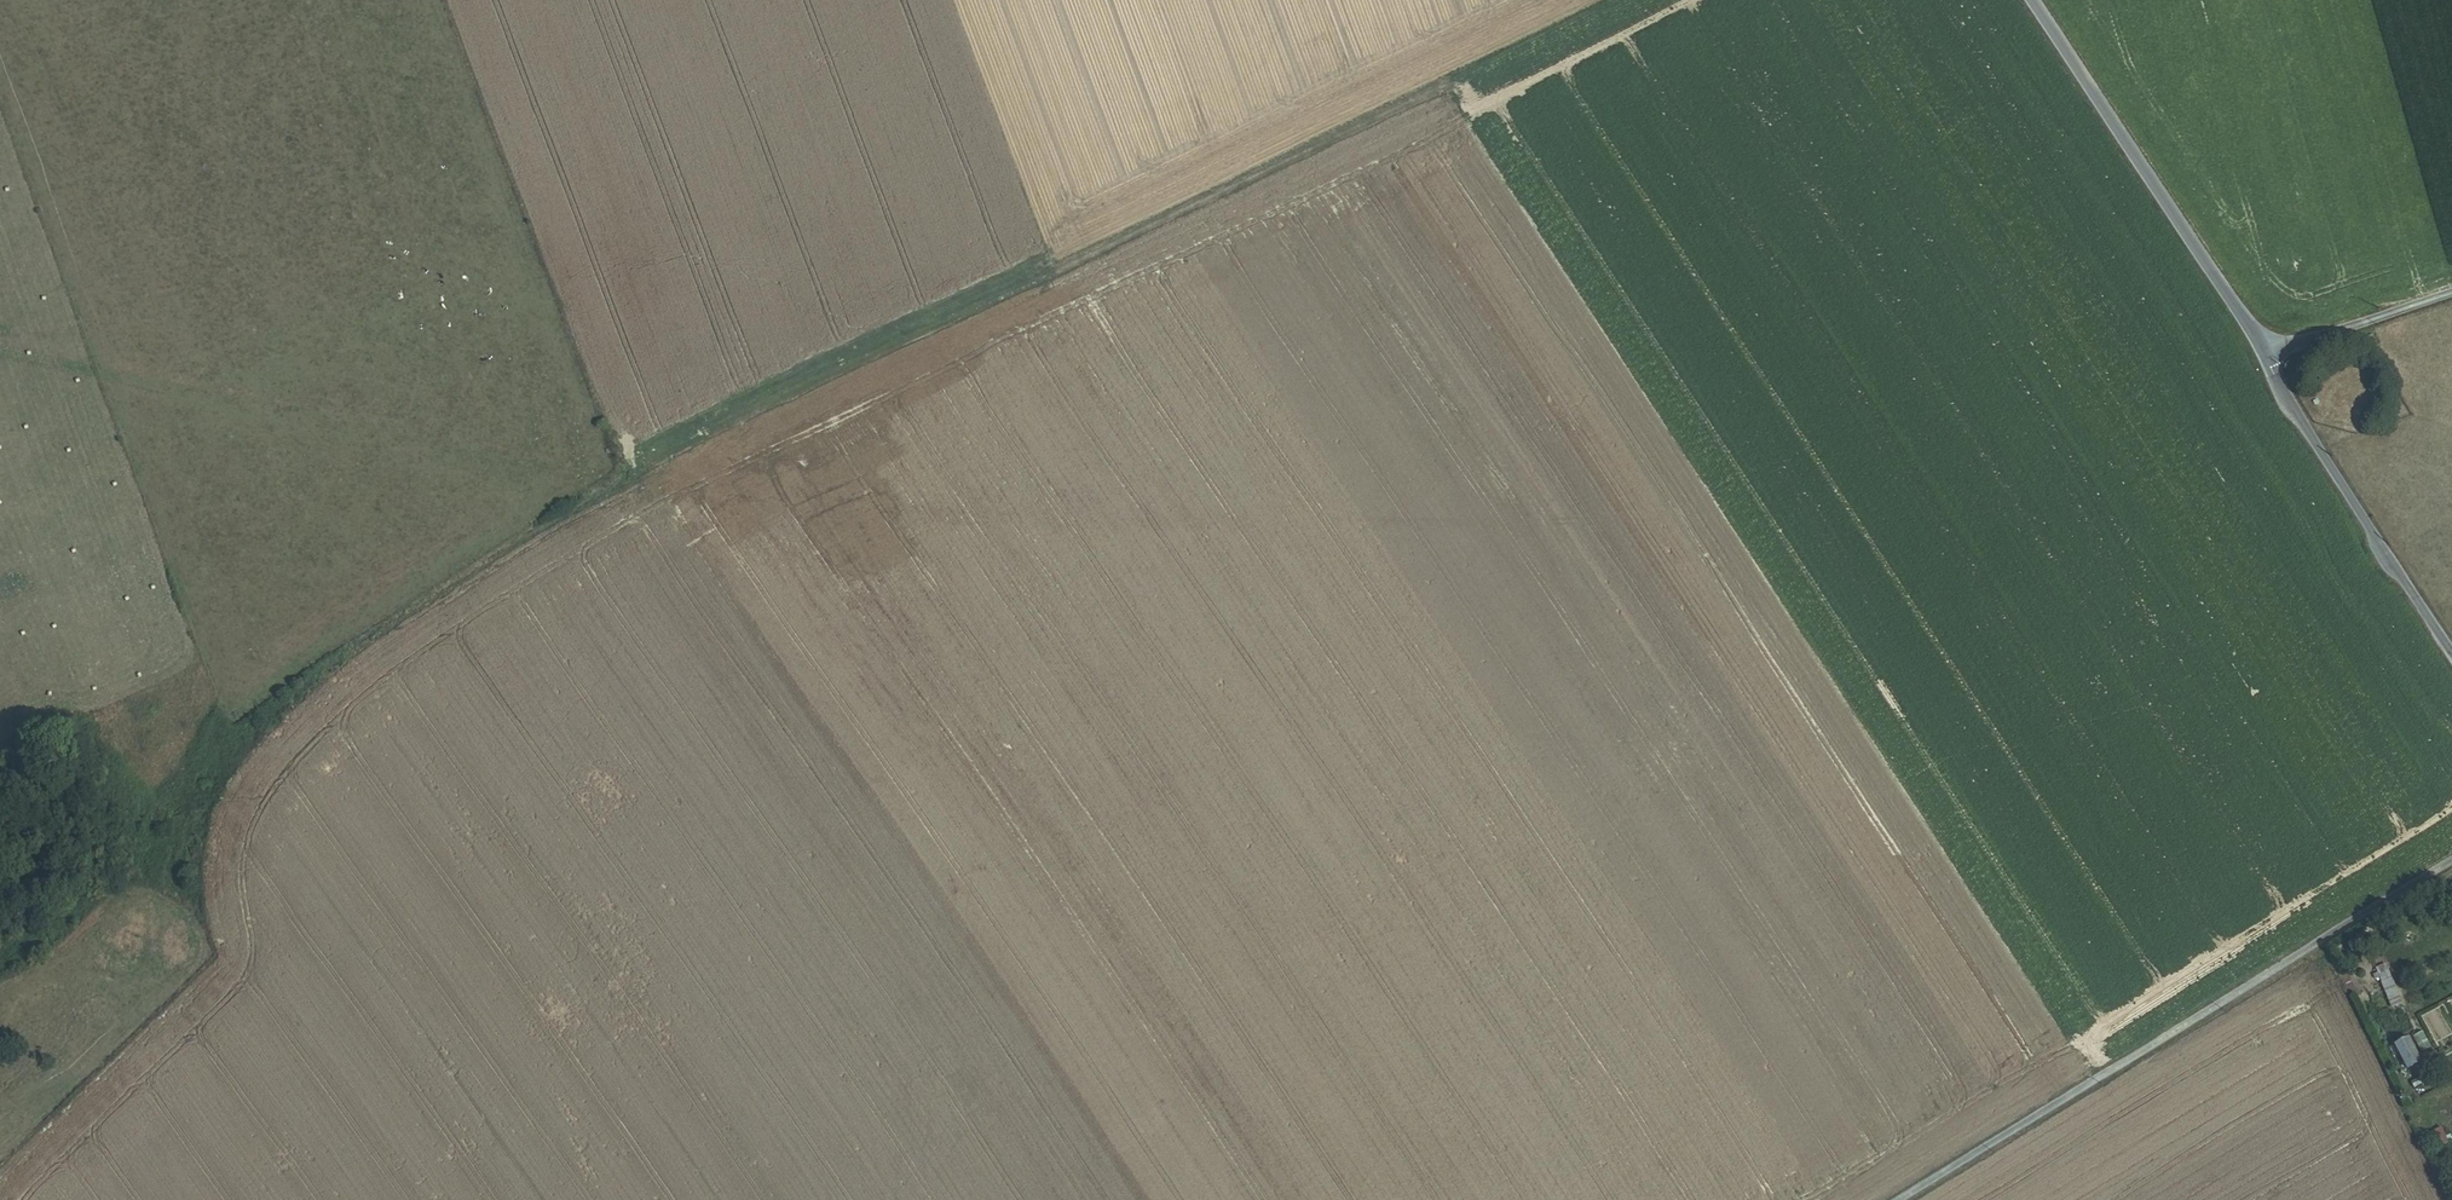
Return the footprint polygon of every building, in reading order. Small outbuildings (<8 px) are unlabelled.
[(2372,986),(2386,1020),(2396,1016),(2382,982),(2372,986)] [(2403,1078),(2418,1073),(2408,1049),(2393,1055),(2403,1078)] [(2443,1126),(2431,1131),(2438,1146),(2449,1140),(2443,1126)]
